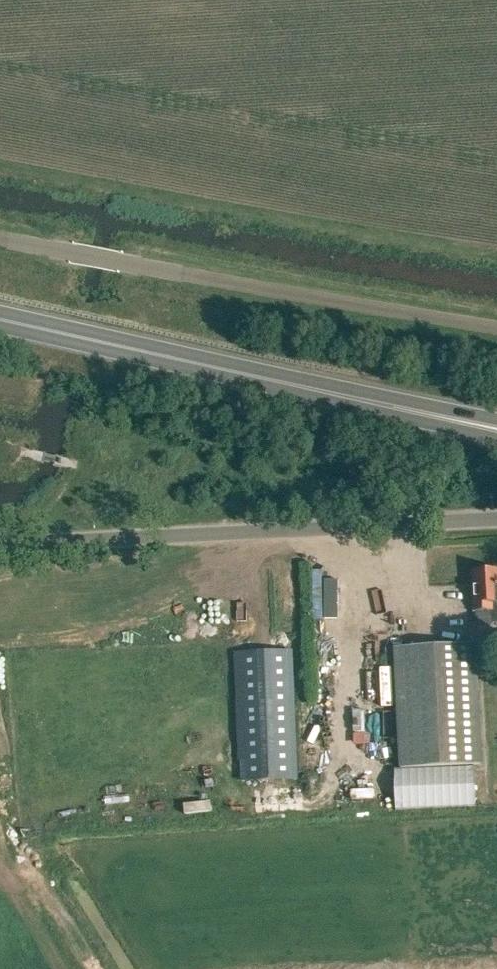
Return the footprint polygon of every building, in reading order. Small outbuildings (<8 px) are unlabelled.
[(473,571),(475,612),(476,612),(476,624),(492,623),(496,623),(496,569),(473,571)] [(393,649),(399,770),(482,766),(476,645),(393,649)]
